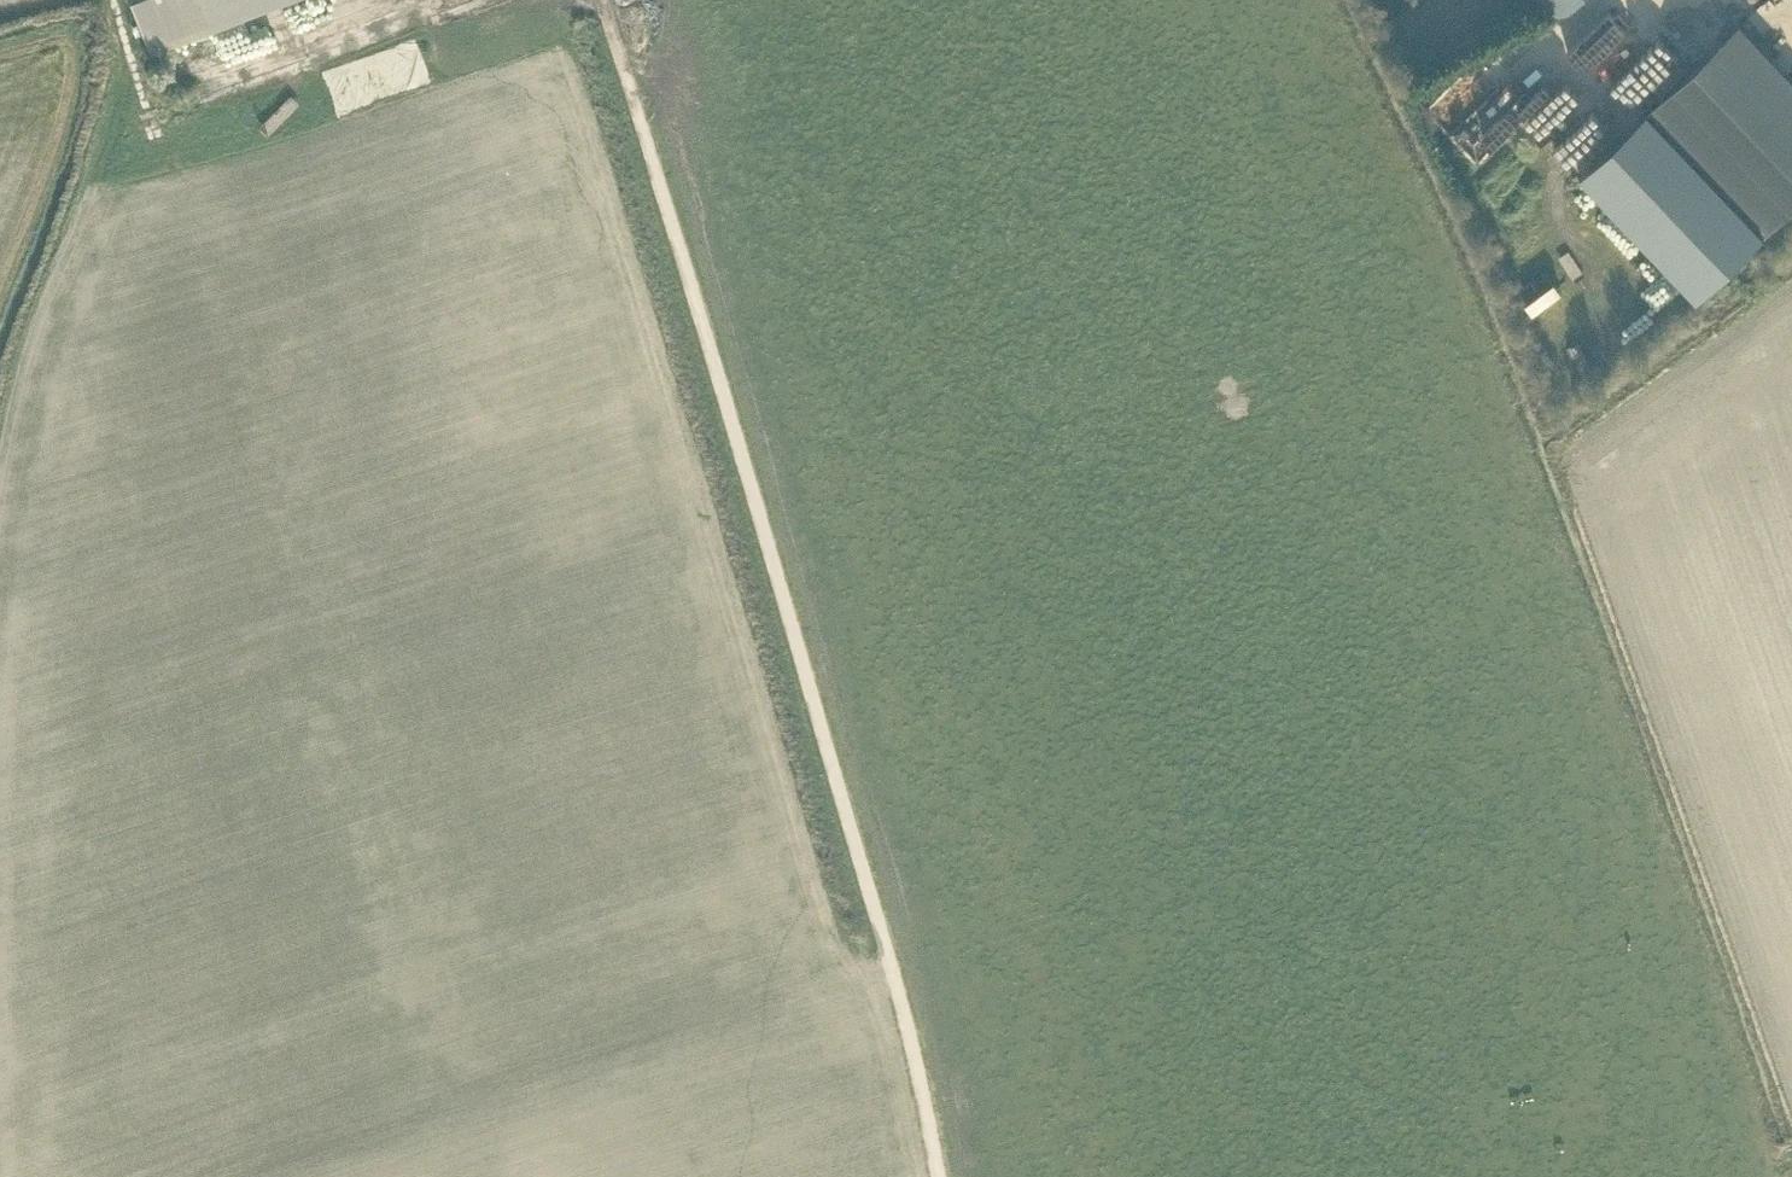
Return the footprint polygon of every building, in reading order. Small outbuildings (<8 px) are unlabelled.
[(149,48),(208,26),(277,0),(130,0),(149,48)] [(1697,297),(1791,207),(1791,79),(1739,23),(1579,174),(1697,297)]
